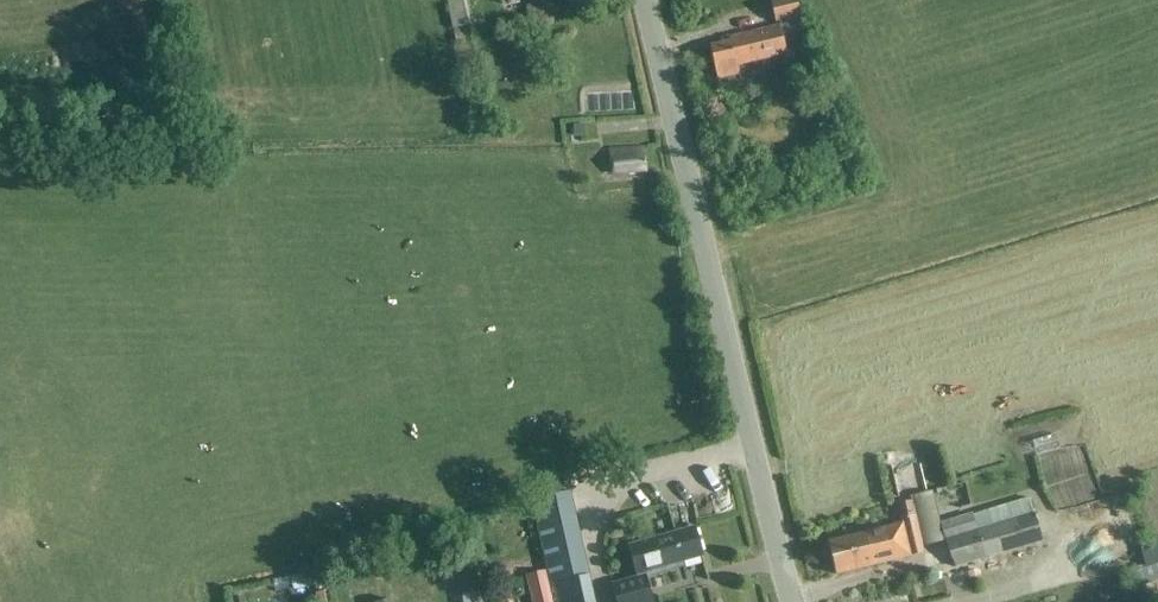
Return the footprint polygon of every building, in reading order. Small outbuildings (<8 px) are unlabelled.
[(797,0),(780,0),(772,2),(777,23),(802,17),(797,0)] [(801,11),(830,6),(829,0),(799,0),(801,11)] [(737,67),(787,55),(780,28),(730,40),(730,43),(710,48),(718,81),(739,76),(737,67)] [(585,135),(584,124),(574,125),(575,136),(585,135)] [(646,148),(611,151),(612,175),(647,172),(646,148)] [(1096,416),(1049,430),(1056,452),(1102,438),(1096,416)] [(570,493),(533,502),(556,601),(590,601),(586,585),(591,584),(570,493)] [(903,525),(829,542),(837,575),(910,558),(925,555),(913,502),(898,505),(903,525)] [(1034,515),(977,532),(972,514),(941,522),(946,541),(954,568),(1043,542),(1034,515)] [(616,601),(653,601),(646,578),(677,569),(676,565),(703,557),(695,529),(629,547),(638,578),(612,586),(616,601)] [(1007,555),(990,559),(994,572),(1011,568),(1007,555)] [(1131,570),(1137,587),(1157,580),(1157,561),(1131,570)] [(527,576),(533,601),(555,601),(548,571),(527,576)]
